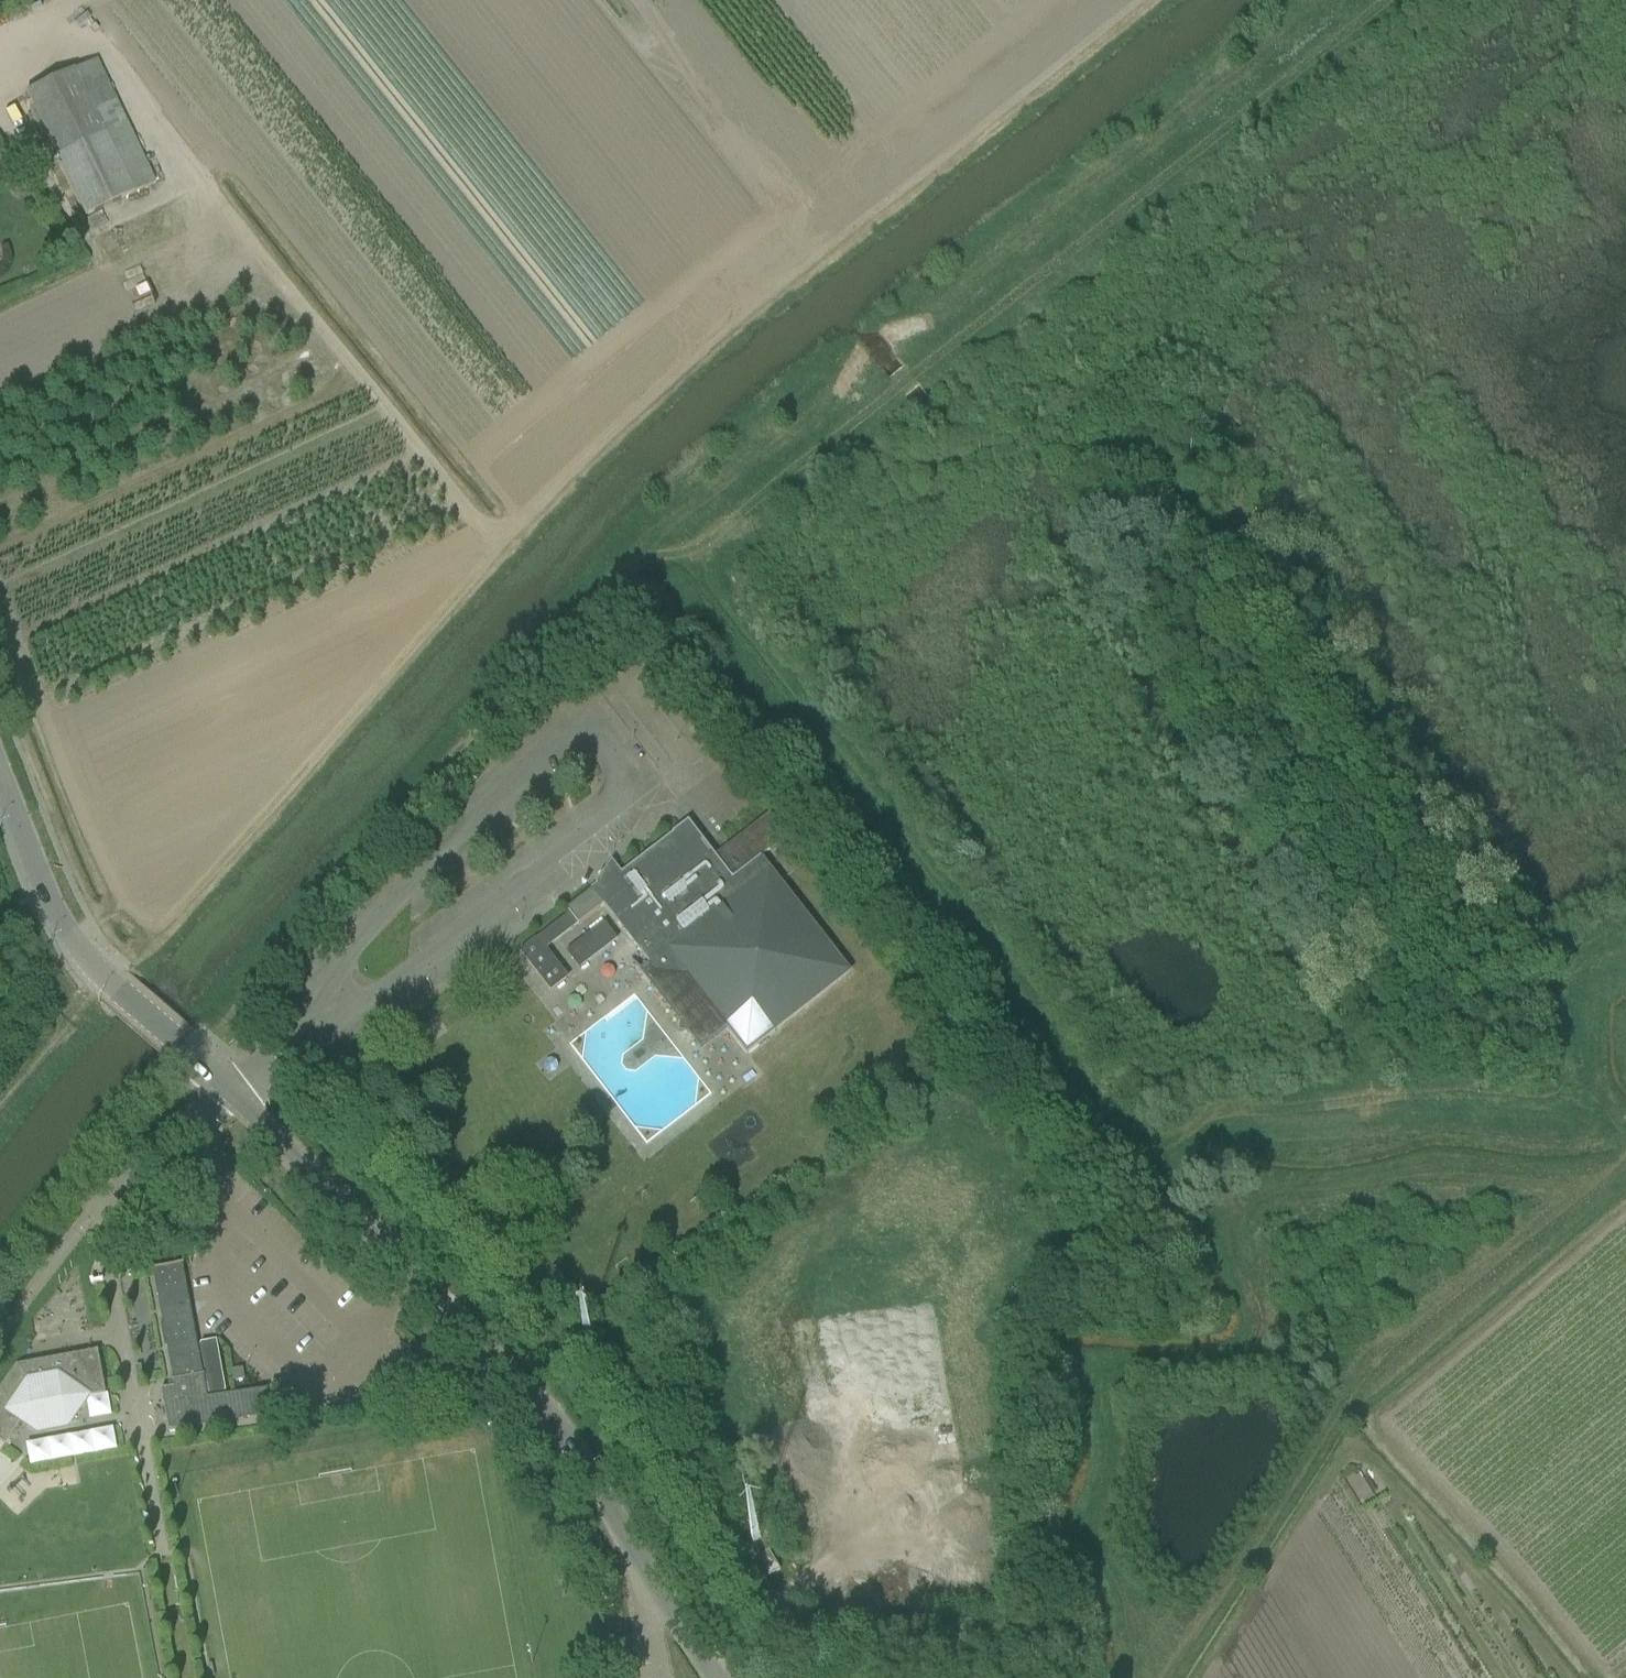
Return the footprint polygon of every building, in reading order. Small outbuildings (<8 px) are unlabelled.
[(94,61),(45,85),(25,94),(84,218),(104,208),(153,185),(94,61)] [(535,940),(519,952),(533,969),(549,992),(566,979),(546,952),(604,908),(613,919),(624,934),(648,963),(641,969),(638,965),(635,968),(701,1048),(727,1028),(747,1053),(852,972),(763,856),(789,836),(772,813),(764,819),(765,820),(717,858),(689,822),(673,834),(673,835),(622,875),(619,871),(592,891),(593,892),(585,898),(567,911),(570,915),(536,941),(535,940)] [(580,968),(618,939),(606,924),(569,953),(580,968)] [(558,1083),(571,1076),(563,1063),(551,1070),(558,1083)] [(184,1264),(151,1270),(172,1382),(174,1382),(175,1388),(161,1390),(169,1432),(191,1429),(276,1417),(287,1415),(282,1382),(271,1383),(272,1388),(270,1389),(226,1396),(216,1341),(200,1344),(206,1376),(205,1376),(199,1346),(184,1264)] [(524,1292),(515,1301),(531,1317),(540,1307),(524,1292)] [(106,1395),(98,1352),(16,1367),(0,1390),(0,1442),(6,1446),(23,1420),(37,1429),(67,1423),(85,1399),(106,1395)] [(243,1369),(232,1371),(233,1382),(244,1380),(243,1369)] [(769,1552),(757,1559),(769,1578),(780,1571),(769,1552)]
